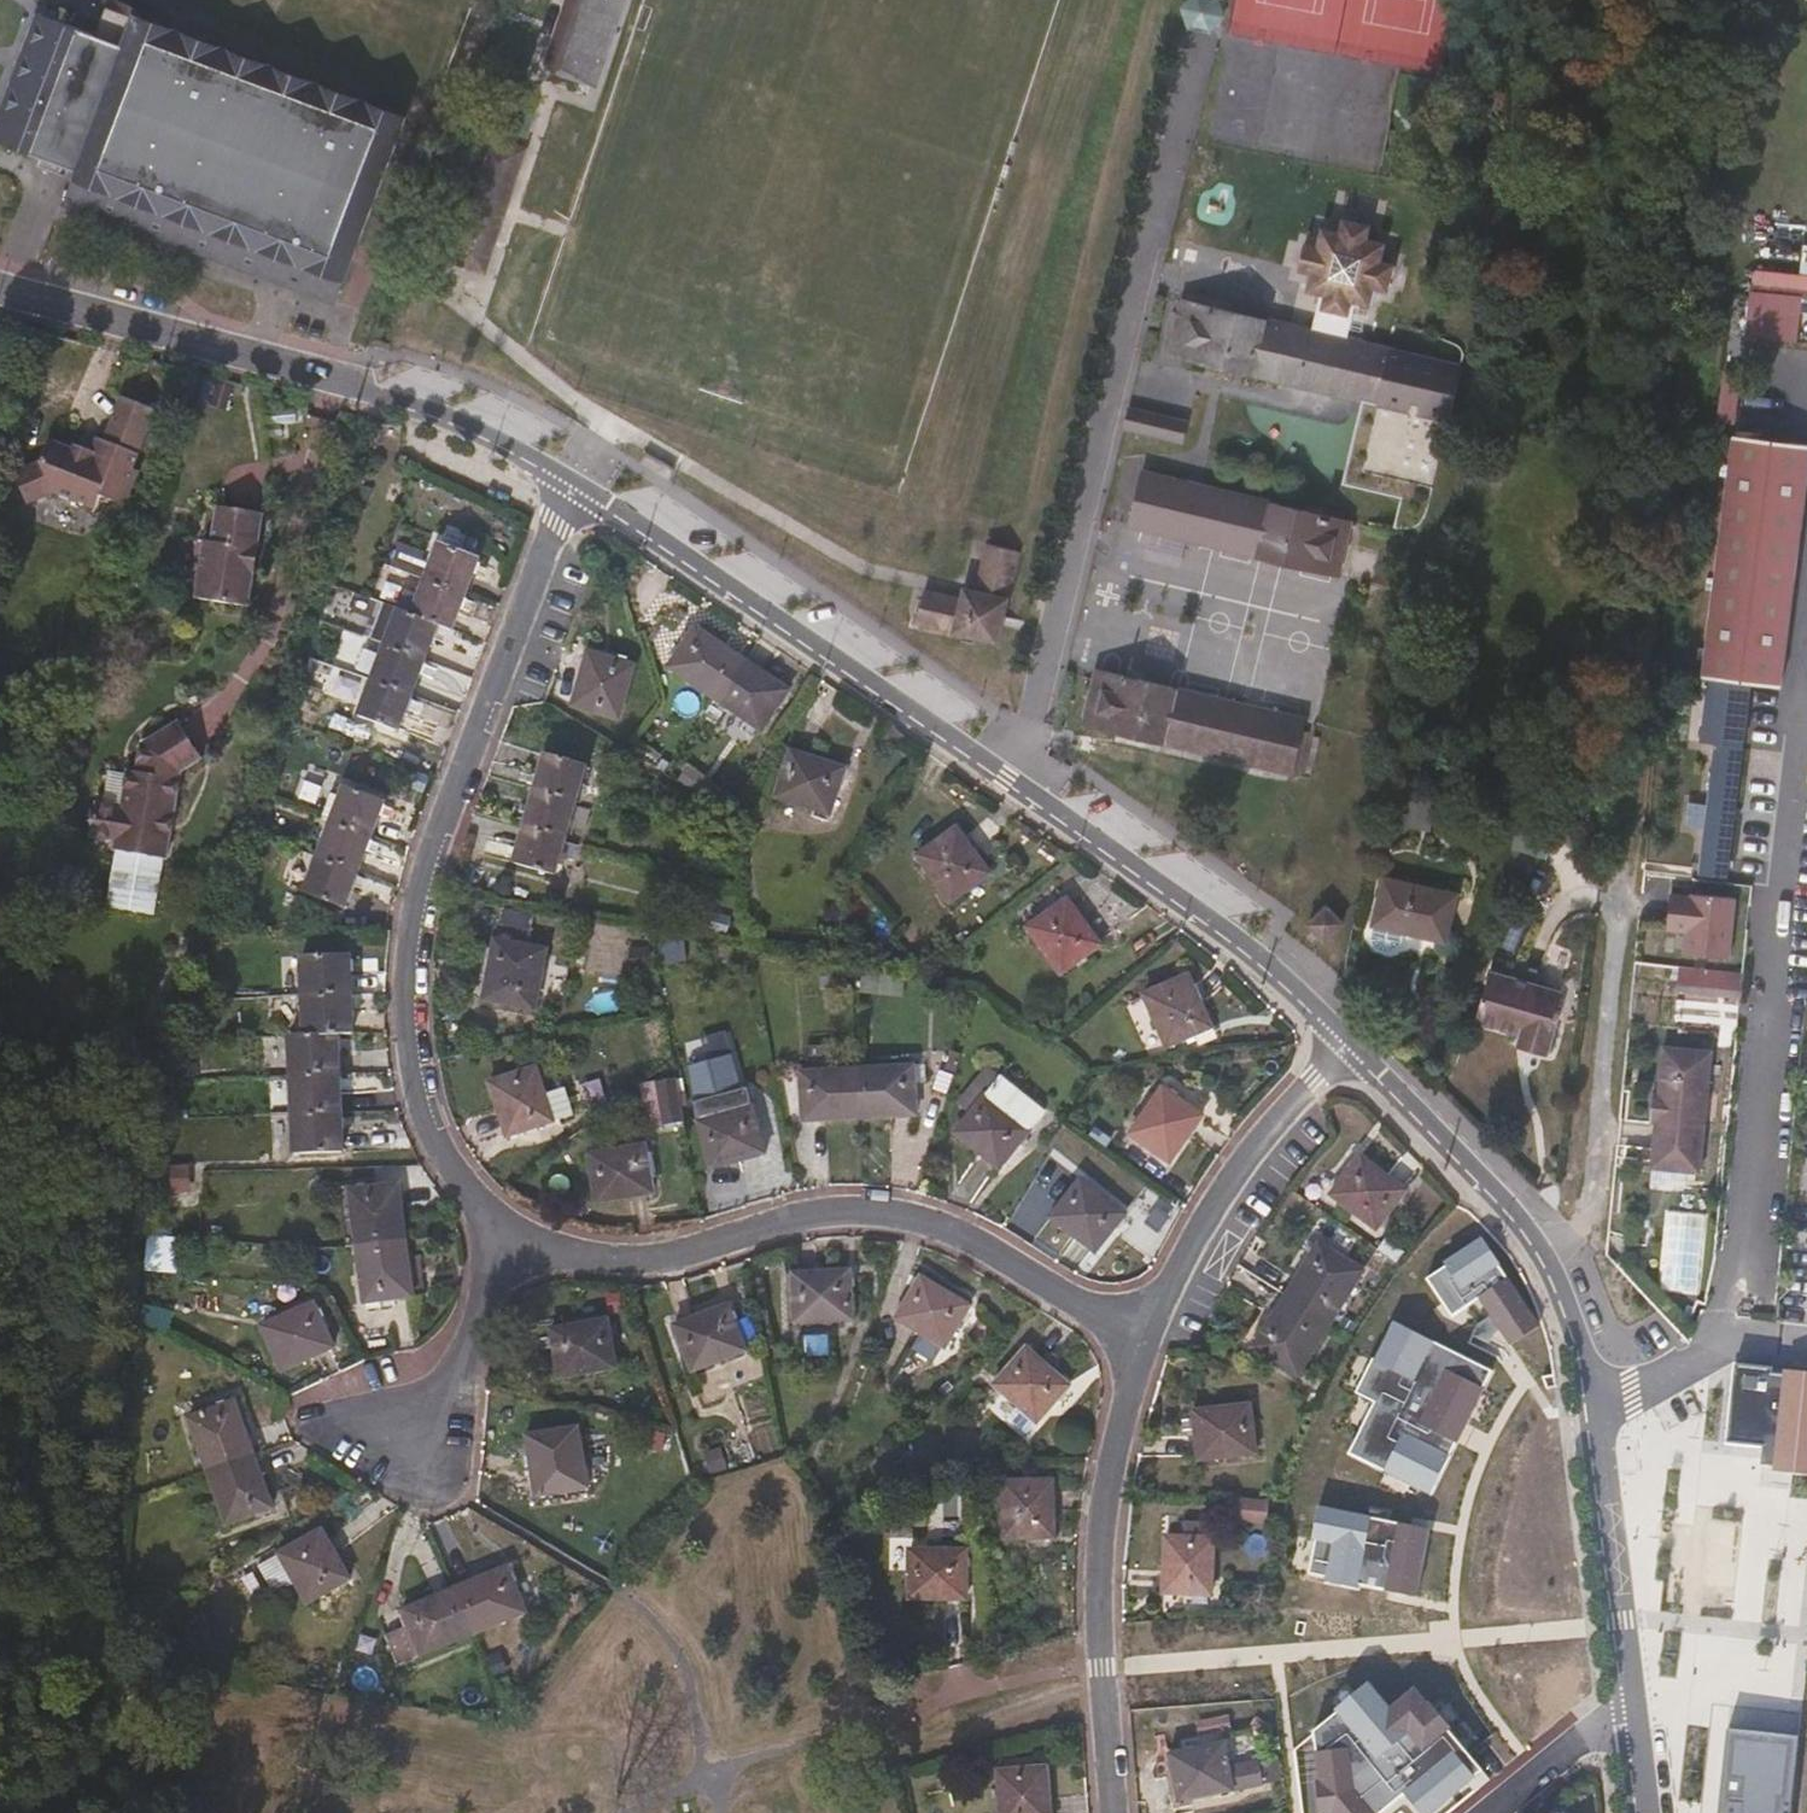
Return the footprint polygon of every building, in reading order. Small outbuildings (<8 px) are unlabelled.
[(611,0),(573,0),(551,62),(572,68),(581,88),(611,0)] [(1218,0),(1190,0),(1186,5),(1191,23),(1209,26),(1222,13),(1218,0)] [(313,293),(336,302),(405,119),(104,2),(93,30),(40,9),(0,111),(0,138),(76,168),(65,196),(313,293)] [(481,267),(522,147),(494,139),(454,258),(481,267)] [(1377,403),(1391,351),(1349,341),(1357,303),(1370,306),(1375,288),(1389,291),(1395,265),(1381,263),(1385,243),(1368,239),(1370,226),(1343,219),(1340,232),(1322,229),(1318,247),(1305,244),(1299,268),(1312,272),(1308,291),(1321,295),(1313,331),(1185,300),(1171,353),(1362,400),(1377,403)] [(1377,403),(1362,400),(1342,485),(1400,497),(1393,529),(1411,527),(1422,519),(1433,486),(1458,365),(1391,351),(1377,403)] [(125,472),(128,463),(139,439),(146,412),(115,399),(103,427),(96,425),(90,437),(72,430),(69,435),(46,426),(29,466),(7,474),(18,506),(42,497),(84,515),(90,502),(114,512),(128,473),(125,472)] [(1122,430),(1181,445),(1186,423),(1128,408),(1122,430)] [(1794,575),(1806,487),(1806,447),(1736,438),(1699,676),(1706,677),(1697,737),(1704,739),(1685,860),(1716,864),(1744,683),(1776,687),(1794,575)] [(674,466),(658,457),(650,468),(666,478),(674,466)] [(1348,524),(1198,485),(1143,471),(1130,523),(1336,574),(1348,524)] [(247,615),(259,552),(253,550),(258,521),(214,513),(206,548),(199,547),(188,603),(247,615)] [(464,598),(477,561),(439,547),(431,567),(422,564),(425,557),(400,548),(392,569),(464,598)] [(987,547),(975,593),(962,590),(958,600),(923,592),(915,623),(996,644),(1020,555),(987,547)] [(450,633),(464,598),(425,585),(419,596),(406,591),(398,613),(435,628),(450,633)] [(423,663),(435,628),(398,613),(382,608),(370,643),(384,648),(423,663)] [(738,661),(692,630),(665,671),(711,703),(738,661)] [(409,699),(423,663),(384,648),(380,659),(363,653),(355,673),(371,679),(370,684),(409,699)] [(616,723),(633,668),(587,655),(570,709),(616,723)] [(787,693),(738,661),(711,703),(760,735),(787,693)] [(1083,721),(1095,724),(1288,772),(1302,719),(1187,690),(1096,669),(1083,721)] [(395,735),(409,699),(370,684),(357,720),(395,735)] [(138,921),(150,865),(152,866),(170,778),(192,765),(169,727),(132,750),(126,775),(119,774),(110,811),(87,806),(80,841),(94,844),(105,847),(103,855),(106,855),(94,911),(138,921)] [(829,818),(844,772),(790,754),(775,800),(829,818)] [(572,805),(583,768),(544,756),(533,793),(572,805)] [(323,823),(331,825),(369,840),(382,802),(345,788),(341,801),(333,798),(323,823)] [(562,842),(572,805),(533,793),(522,830),(562,842)] [(356,874),(369,840),(331,825),(317,859),(356,874)] [(570,864),(574,850),(561,846),(562,842),(522,830),(512,867),(550,880),(556,861),(570,864)] [(987,876),(955,830),(916,860),(948,905),(987,876)] [(342,911),(356,874),(317,859),(304,895),(342,911)] [(1444,941),(1456,895),(1382,877),(1371,923),(1372,924),(1369,937),(1376,948),(1388,950),(1398,945),(1402,931),(1444,941)] [(1723,901),(1725,883),(1705,881),(1704,899),(1723,901)] [(1100,948),(1067,902),(1027,931),(1059,977),(1100,948)] [(1341,923),(1325,905),(1306,923),(1323,940),(1341,923)] [(685,962),(682,941),(658,944),(660,965),(685,962)] [(531,1013),(543,952),(493,942),(481,1003),(531,1013)] [(650,946),(628,949),(632,973),(654,970),(650,946)] [(349,998),(347,957),(299,959),(301,1000),(349,998)] [(1553,1009),(1559,988),(1487,968),(1473,1017),(1519,1030),(1516,1045),(1547,1054),(1560,1012),(1553,1009)] [(1208,1031),(1186,979),(1142,999),(1163,1051),(1208,1031)] [(352,1037),(349,998),(301,1000),(302,1003),(303,1040),(337,1038),(352,1037)] [(702,1063),(731,1054),(724,1032),(695,1041),(702,1063)] [(337,1077),(337,1038),(303,1040),(288,1040),(290,1078),(337,1077)] [(1695,1177),(1711,1058),(1663,1051),(1657,1099),(1651,1099),(1648,1124),(1654,1124),(1647,1172),(1695,1177)] [(914,1118),(911,1069),(855,1072),(857,1121),(914,1118)] [(550,1126),(532,1071),(488,1086),(506,1142),(550,1126)] [(857,1121),(855,1072),(793,1076),(794,1096),(799,1097),(802,1123),(857,1121)] [(339,1116),(337,1077),(290,1078),(292,1117),(339,1116)] [(648,1129),(685,1121),(676,1077),(639,1085),(648,1129)] [(763,1157),(742,1080),(691,1094),(696,1124),(710,1172),(763,1157)] [(998,1172),(1042,1115),(998,1080),(953,1137),(998,1172)] [(567,1089),(552,1093),(559,1121),(575,1117),(567,1089)] [(1168,1167),(1200,1120),(1160,1091),(1128,1138),(1168,1167)] [(341,1154),(339,1116),(292,1117),(293,1156),(341,1154)] [(652,1194),(643,1147),(634,1148),(633,1143),(620,1146),(621,1151),(588,1158),(596,1205),(652,1194)] [(1403,1193),(1358,1159),(1329,1199),(1374,1233),(1403,1193)] [(162,1196),(190,1196),(190,1169),(161,1169),(162,1196)] [(1124,1217),(1105,1203),(1079,1183),(1050,1223),(1094,1257),(1124,1217)] [(405,1244),(396,1187),(346,1193),(354,1250),(405,1244)] [(1445,1265),(1426,1278),(1451,1316),(1478,1298),(1509,1345),(1539,1325),(1481,1235),(1442,1261),(1445,1265)] [(424,1297),(418,1257),(407,1259),(405,1244),(354,1250),(362,1307),(424,1297)] [(1328,1326),(1360,1274),(1318,1246),(1284,1299),(1328,1326)] [(176,1274),(177,1257),(146,1255),(145,1271),(176,1274)] [(850,1322),(848,1273),(791,1277),(795,1326),(838,1324),(850,1322)] [(944,1351),(968,1309),(919,1279),(895,1321),(919,1336),(911,1351),(931,1365),(941,1349),(944,1351)] [(1295,1379),(1328,1326),(1284,1299),(1251,1350),(1295,1379)] [(331,1350),(311,1306),(260,1329),(281,1373),(331,1350)] [(743,1352),(726,1307),(672,1328),(689,1373),(743,1352)] [(614,1368),(606,1320),(550,1330),(558,1379),(614,1368)] [(1430,1496),(1494,1371),(1405,1325),(1397,1321),(1373,1360),(1356,1395),(1364,1400),(1341,1449),(1430,1496)] [(803,1357),(829,1357),(829,1336),(803,1336),(803,1357)] [(1036,1426),(1067,1389),(1025,1352),(993,1389),(1036,1426)] [(1732,1366),(1730,1383),(1725,1432),(1724,1444),(1755,1447),(1753,1471),(1772,1473),(1806,1476),(1806,1373),(1732,1366)] [(253,1457),(233,1405),(186,1421),(205,1474),(253,1457)] [(1261,1458),(1258,1432),(1250,1432),(1248,1409),(1192,1415),(1198,1463),(1261,1458)] [(586,1489),(575,1429),(524,1438),(535,1499),(586,1489)] [(271,1510),(253,1457),(205,1474),(225,1528),(271,1510)] [(1051,1541),(1050,1485),(1002,1485),(1003,1540),(1051,1541)] [(1267,1525),(1268,1500),(1233,1498),(1232,1524),(1267,1525)] [(1424,1525),(1328,1505),(1319,1503),(1312,1541),(1317,1542),(1310,1575),(1316,1576),(1415,1595),(1430,1527),(1424,1525)] [(357,1597),(320,1532),(257,1569),(274,1598),(295,1586),(314,1621),(323,1615),(340,1621),(348,1602),(357,1597)] [(1208,1597),(1208,1541),(1161,1540),(1160,1598),(1191,1598),(1191,1607),(1205,1607),(1205,1601),(1206,1598),(1208,1597)] [(963,1601),(964,1553),(907,1553),(907,1565),(907,1601),(963,1601)] [(525,1614),(506,1570),(453,1591),(472,1637),(525,1614)] [(472,1637),(453,1591),(400,1613),(407,1628),(403,1631),(386,1638),(398,1668),(472,1637)] [(1414,1679),(1404,1661),(1316,1729),(1321,1768),(1326,1812),(1444,1812),(1491,1775),(1414,1679)] [(1799,1736),(1727,1728),(1718,1812),(1791,1812),(1799,1736)] [(1321,1768),(1316,1729),(1296,1751),(1302,1812),(1326,1812),(1321,1768)] [(1232,1793),(1221,1746),(1166,1757),(1176,1805),(1232,1793)] [(1045,1769),(995,1774),(998,1812),(1048,1812),(1045,1769)]
